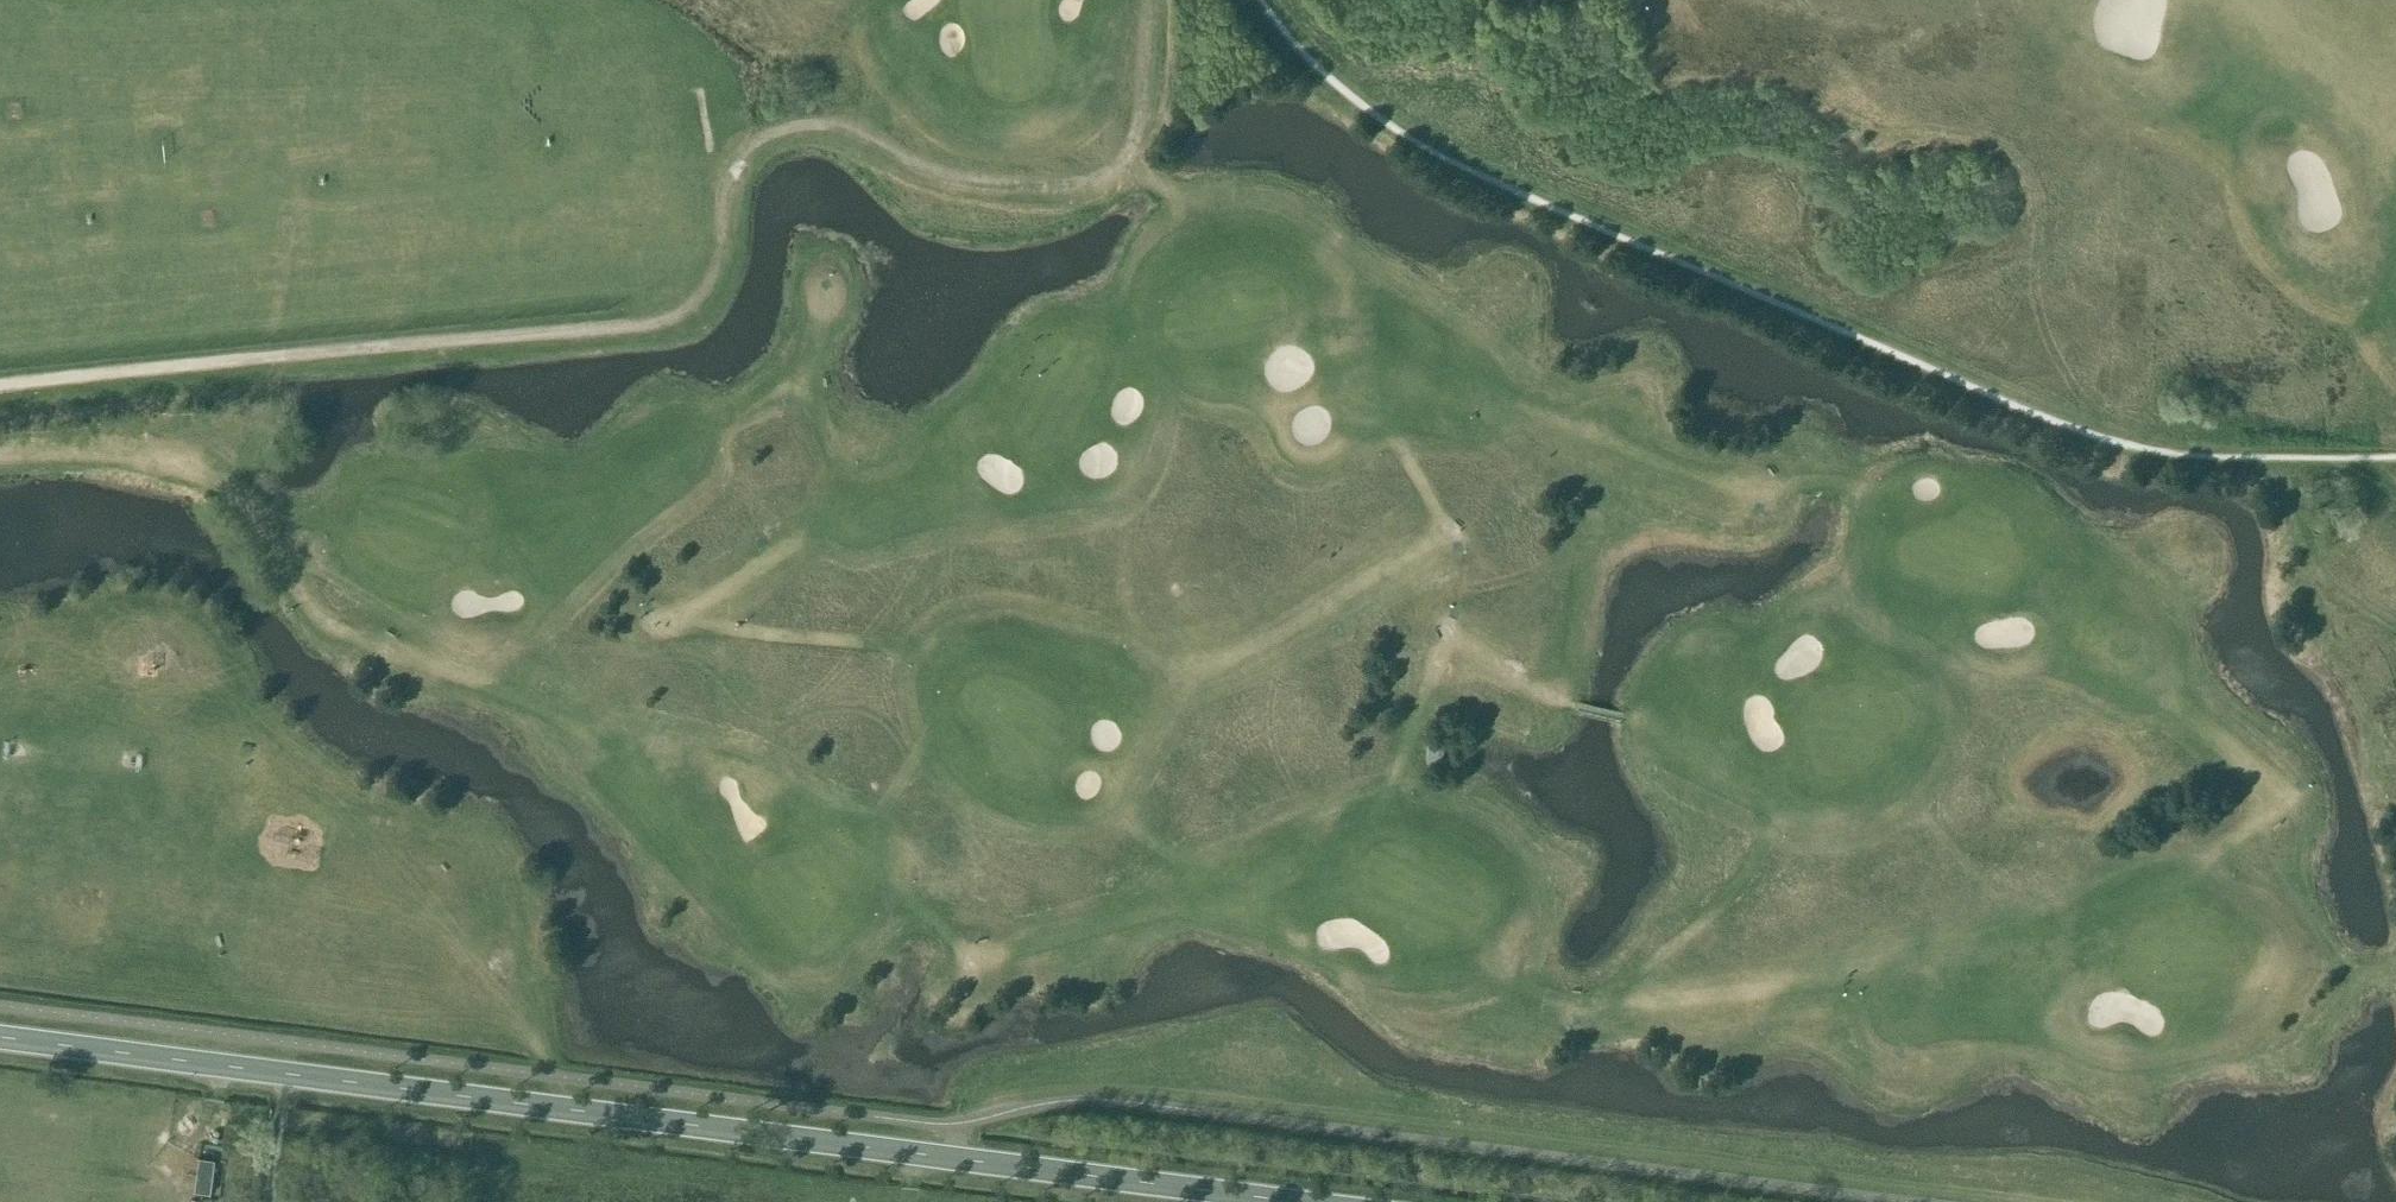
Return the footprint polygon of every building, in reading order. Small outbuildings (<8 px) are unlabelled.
[(1427,742),(1426,762),(1443,763),(1444,743),(1427,742)]
